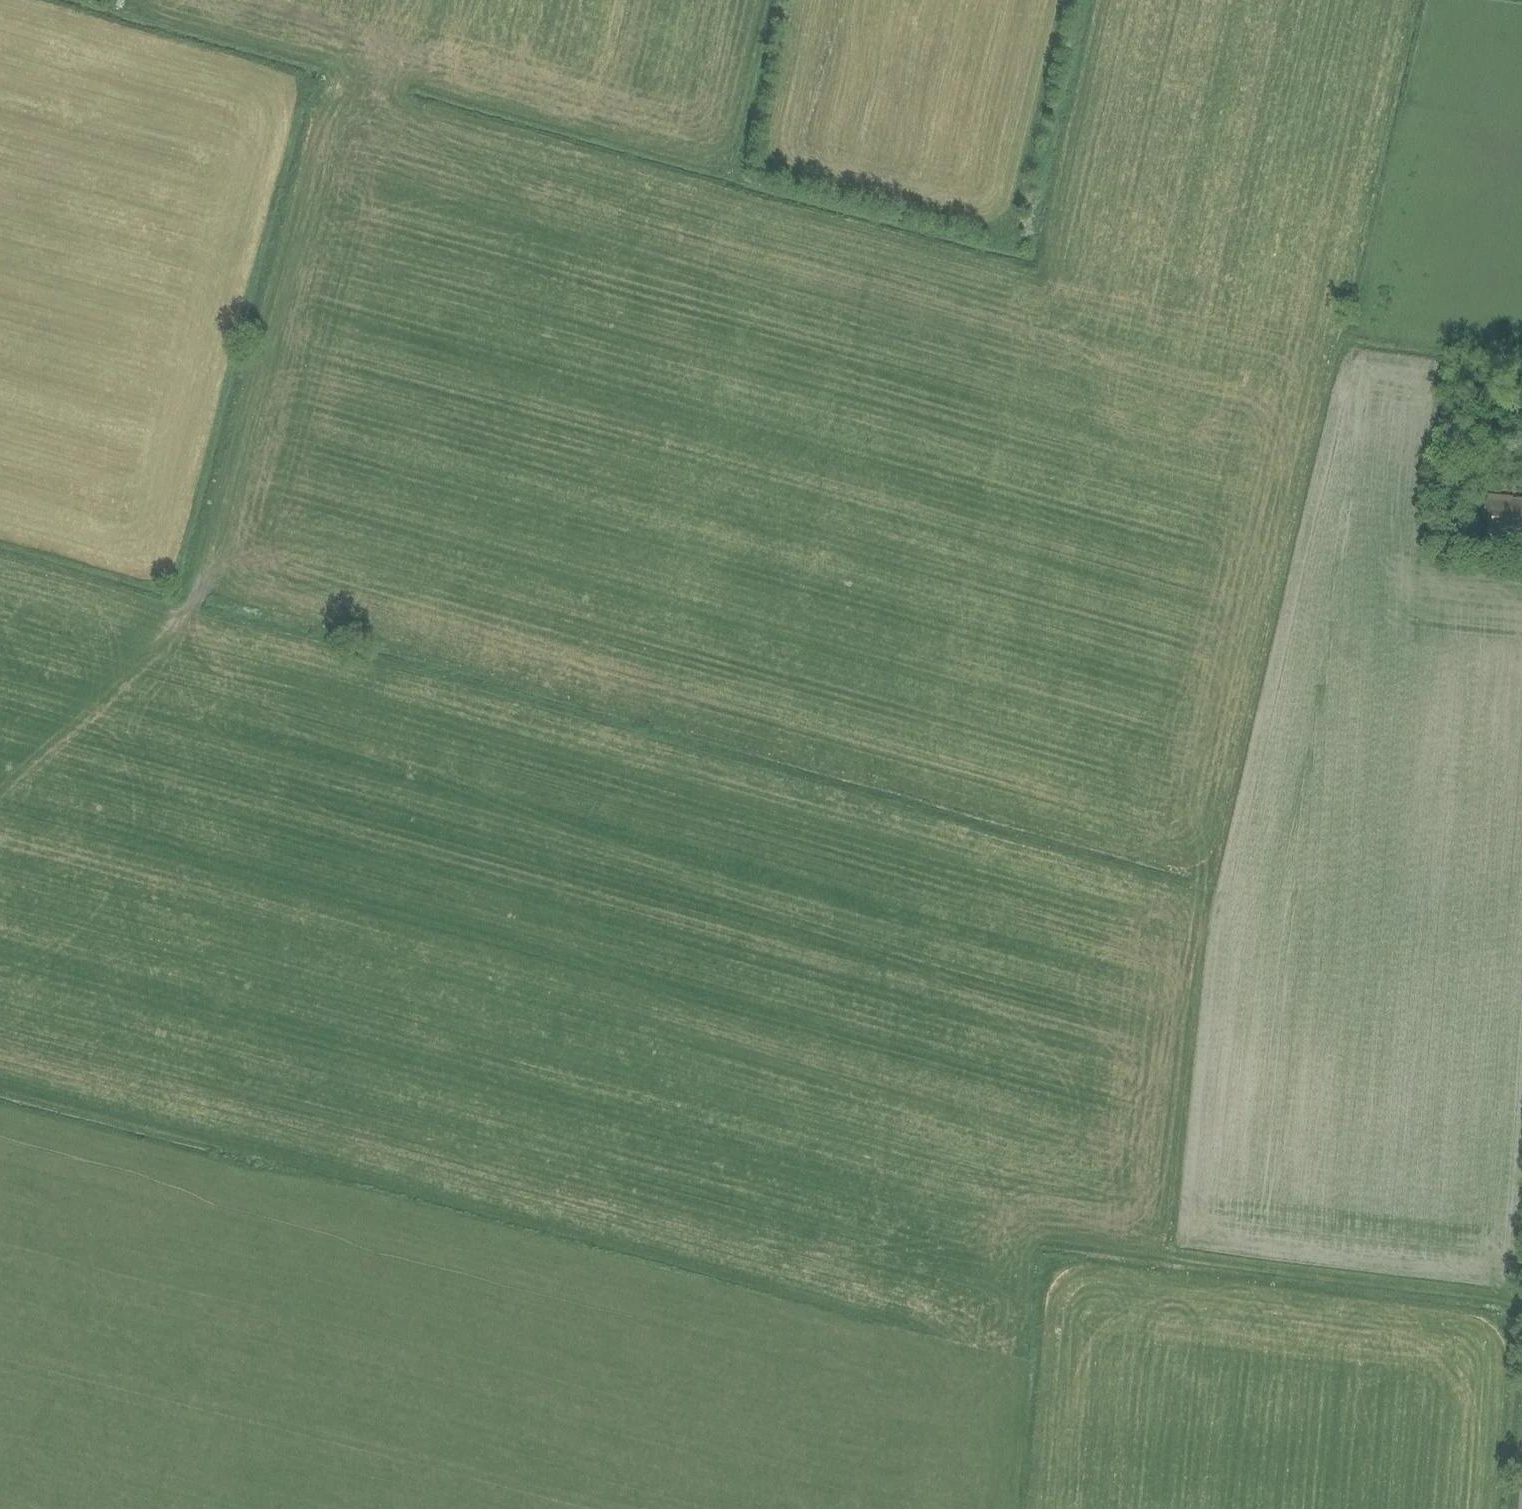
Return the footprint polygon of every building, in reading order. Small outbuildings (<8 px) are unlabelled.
[(1489,498),(1486,542),(1521,545),(1521,500),(1489,498)]
